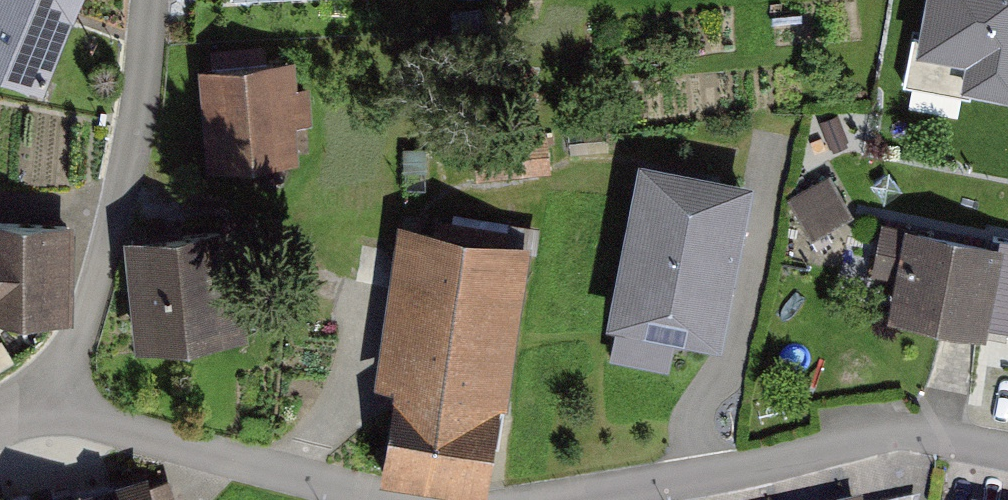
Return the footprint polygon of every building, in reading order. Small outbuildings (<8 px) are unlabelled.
[(91,0),(0,0),(0,78),(49,99),(91,0)] [(919,35),(916,54),(967,63),(962,88),(968,89),(1007,97),(1007,0),(926,0),(919,35)] [(913,34),(904,82),(967,94),(968,89),(962,88),(967,63),(916,54),(919,35),(913,34)] [(316,151),(303,58),(211,70),(221,165),(316,151)] [(754,178),(638,156),(606,321),(616,323),(610,357),(666,367),(672,336),(722,345),(754,178)] [(853,213),(829,172),(786,197),(810,238),(853,213)] [(81,218),(0,219),(0,318),(81,317),(81,218)] [(1003,240),(905,222),(888,312),(986,331),(1003,240)] [(254,225),(137,245),(151,352),(271,338),(254,225)] [(506,490),(542,242),(415,225),(381,468),(506,490)] [(163,476),(95,499),(171,499),(163,476)]
